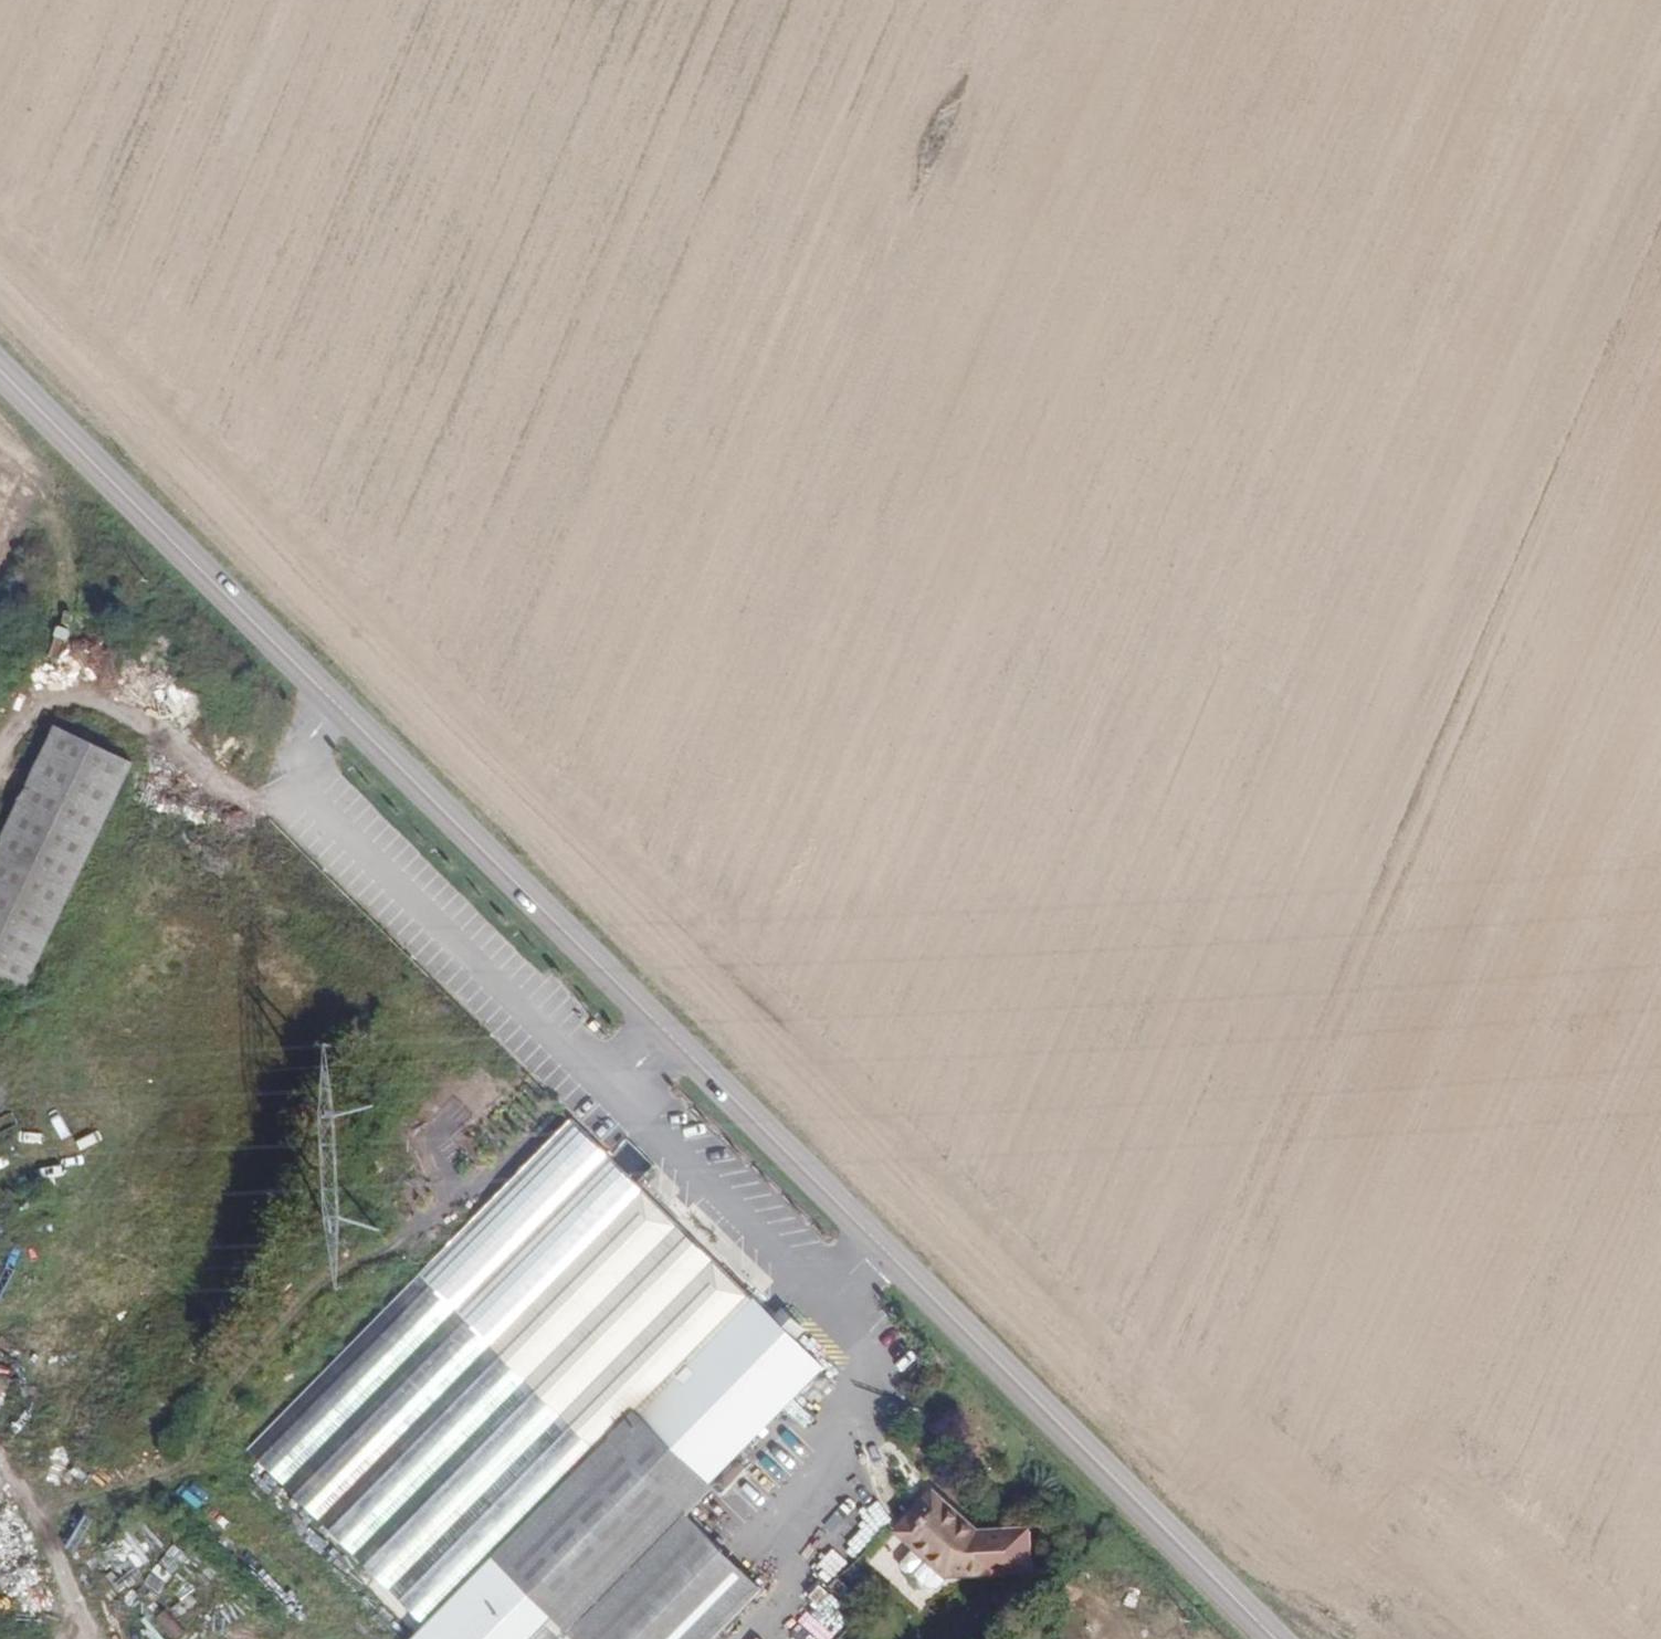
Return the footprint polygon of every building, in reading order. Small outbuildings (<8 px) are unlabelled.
[(136,763),(60,728),(0,863),(0,973),(37,989),(136,763)] [(423,1277),(250,1455),(326,1529),(433,1633),(493,1572),(548,1625),(535,1638),(716,1638),(768,1586),(762,1580),(770,1571),(701,1504),(717,1487),(712,1483),(822,1370),(816,1365),(820,1361),(768,1310),(773,1304),(577,1123),(423,1277)] [(969,1531),(926,1492),(894,1528),(947,1576),(1007,1574),(1002,1530),(969,1531)]
